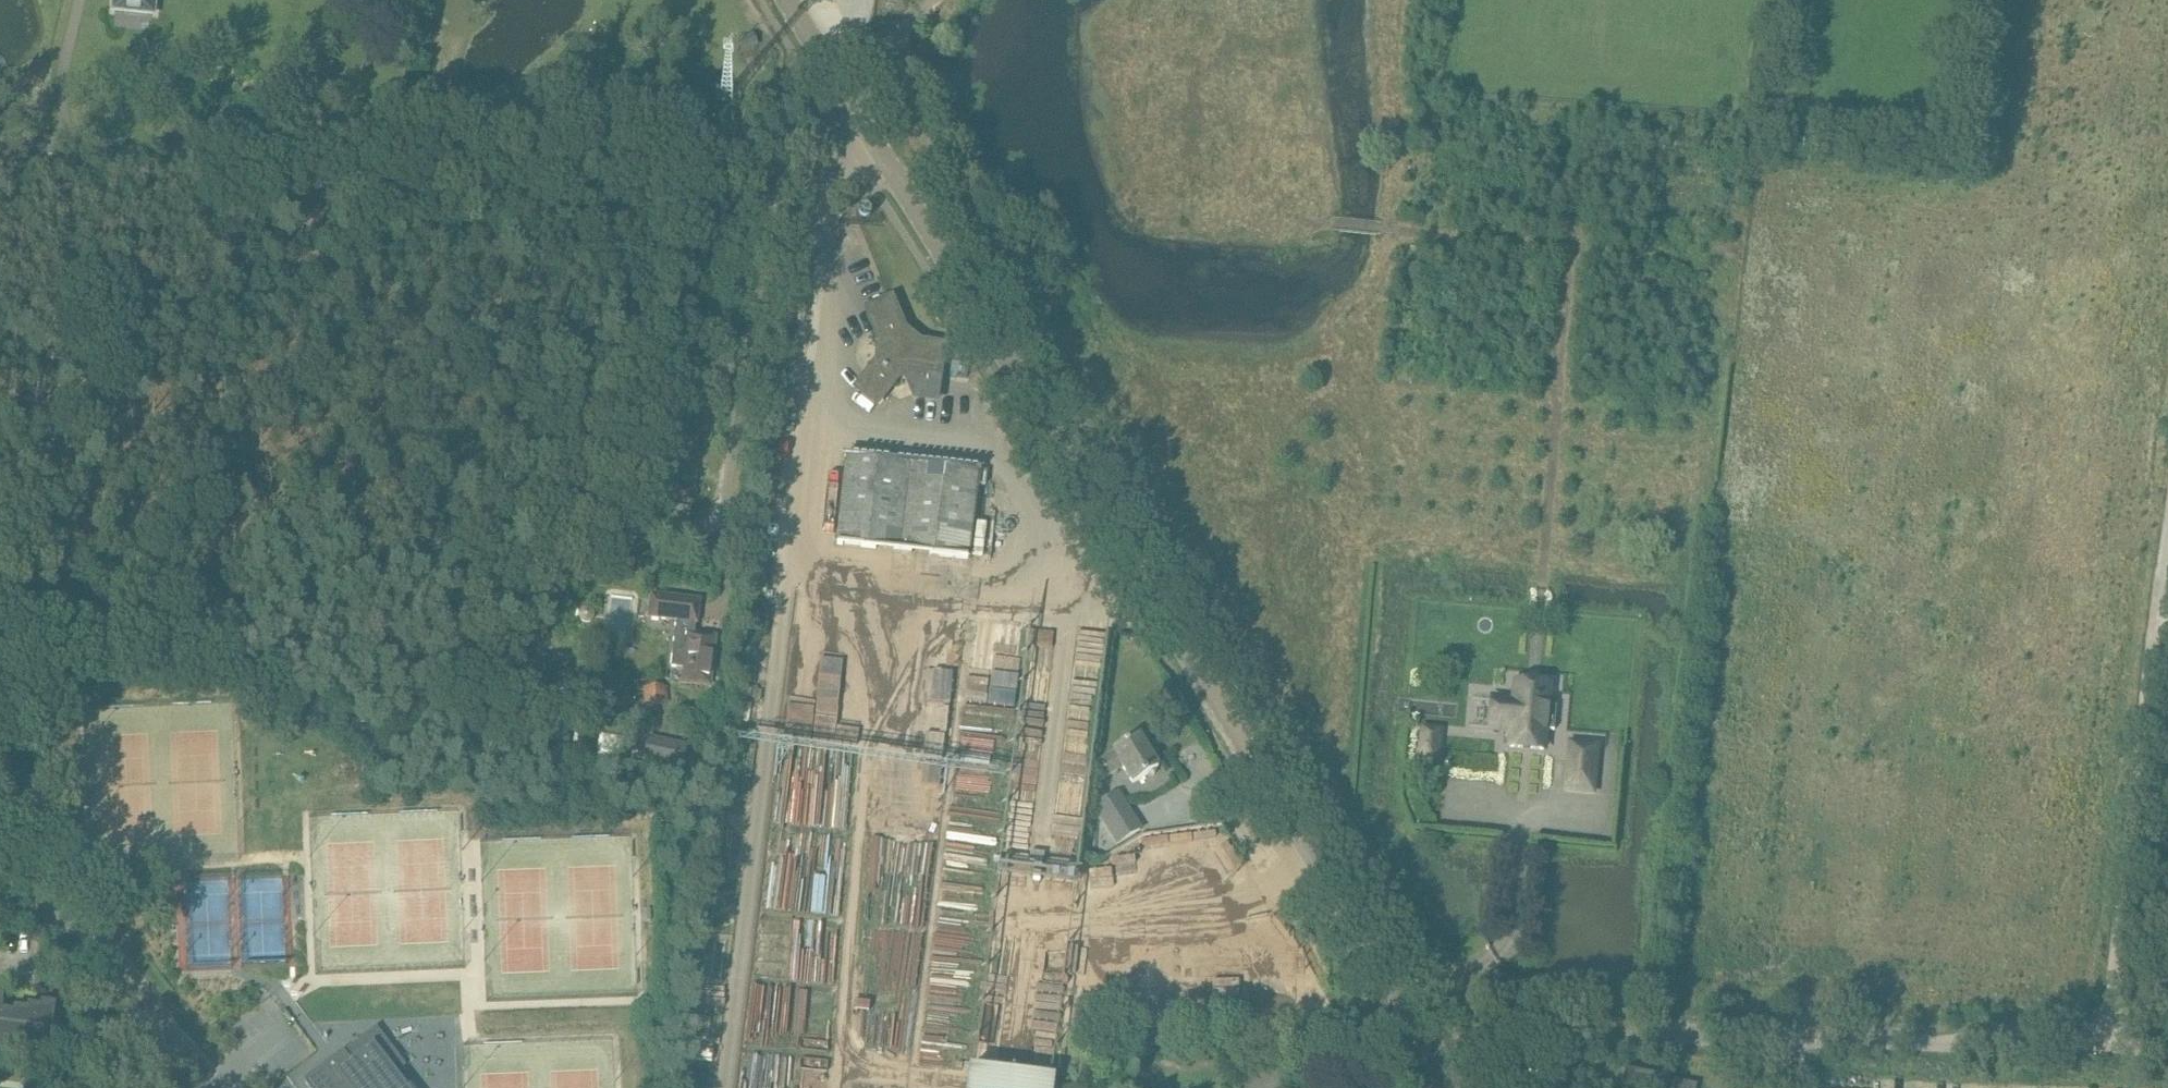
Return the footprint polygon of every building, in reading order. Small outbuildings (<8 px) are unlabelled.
[(115,10),(137,12),(153,14),(155,0),(116,0),(115,10)] [(732,90),(720,98),(733,103),(732,90)] [(0,141),(0,162),(11,161),(10,141),(0,141)] [(913,400),(934,403),(942,349),(920,346),(903,333),(891,302),(869,310),(882,341),(879,363),(858,389),(877,403),(897,377),(903,375),(913,400)] [(980,471),(845,456),(845,457),(847,457),(838,545),(968,559),(978,472),(980,472),(980,471)] [(619,595),(620,633),(631,632),(630,595),(619,595)] [(652,596),(649,617),(677,620),(671,667),(685,669),(684,683),(710,686),(715,638),(695,636),(700,601),(652,596)] [(580,612),(578,621),(582,626),(590,627),(596,624),(597,614),(593,610),(584,609),(580,612)] [(1512,731),(1510,747),(1544,750),(1546,729),(1554,730),(1557,706),(1548,705),(1549,688),(1516,685),(1514,701),(1493,699),(1491,729),(1512,731)] [(668,706),(668,688),(660,688),(641,688),(641,705),(659,706),(668,706)] [(1133,784),(1140,780),(1158,768),(1139,737),(1114,752),(1114,753),(1096,764),(1104,778),(1123,767),(1133,784)] [(650,739),(645,761),(681,767),(685,746),(650,739)] [(1597,747),(1571,745),(1567,790),(1592,792),(1597,747)] [(1437,750),(1422,748),(1421,761),(1436,762),(1437,750)] [(1092,807),(1117,846),(1143,830),(1118,792),(1092,807)] [(1173,867),(1221,865),(1220,831),(1172,833),(1173,867)] [(14,933),(9,974),(35,977),(40,936),(14,933)] [(5,1056),(6,1052),(19,1054),(19,1050),(32,1051),(33,1047),(46,1049),(48,1032),(53,1033),(57,1005),(42,1003),(42,1007),(29,1006),(28,1010),(15,1008),(14,1012),(2,1011),(5,993),(0,993),(0,1056),(5,1056)] [(304,1081),(309,1087),(402,1087),(373,1051),(355,1064),(344,1050),(304,1081)] [(1079,1086),(1056,1081),(969,1070),(967,1087),(1080,1087),(1079,1086)] [(1635,1087),(1697,1087),(1698,1084),(1638,1073),(1635,1087)]
